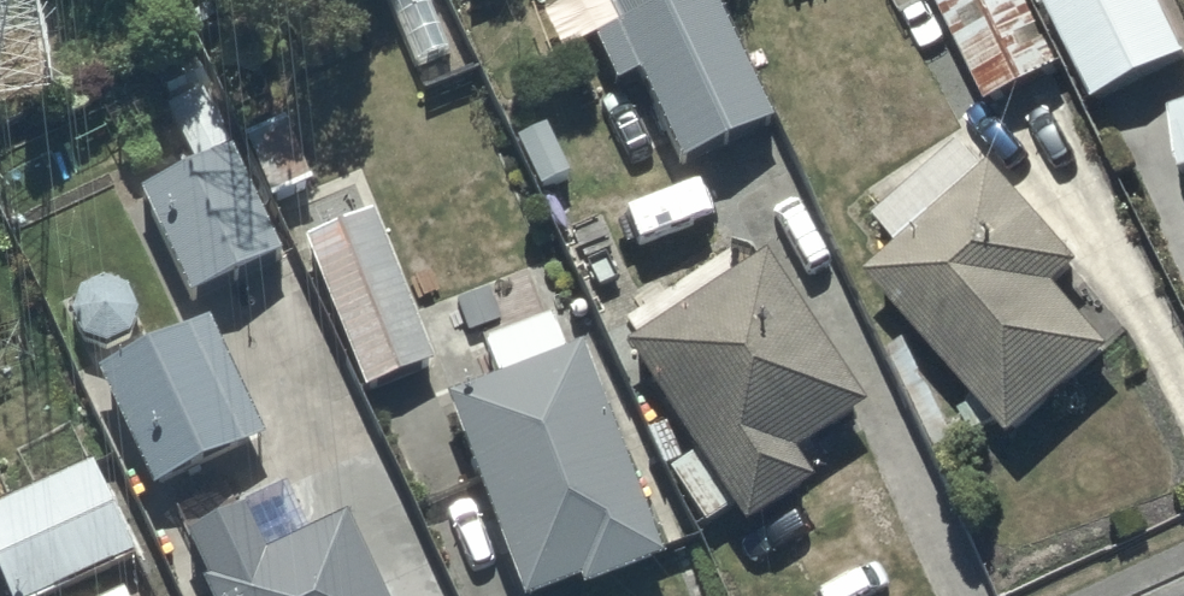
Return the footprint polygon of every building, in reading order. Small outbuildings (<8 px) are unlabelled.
[(645,190),(777,129),(717,0),(689,0),(597,43),(619,92),(638,83),(646,101),(612,117),(645,190)] [(991,108),(1067,70),(1032,0),(937,0),(991,108)] [(1098,106),(1183,64),(1183,48),(1160,0),(1042,0),(1098,106)] [(191,168),(235,147),(207,89),(163,111),(191,168)] [(1173,113),(1180,177),(1183,176),(1183,109),(1173,113)] [(244,142),(271,207),(312,190),(285,125),(244,142)] [(903,251),(870,282),(979,405),(962,414),(974,437),(997,425),(1015,446),(1119,355),(1061,289),(1085,268),(996,167),(989,174),(966,148),(905,202),(895,192),(870,214),(903,251)] [(286,262),(234,155),(138,202),(190,308),(286,262)] [(305,246),(365,395),(432,368),(373,219),(305,246)] [(626,355),(746,534),(814,489),(796,462),(866,415),(765,263),(626,355)] [(98,380),(155,498),(266,444),(209,326),(98,380)] [(521,595),(561,595),(580,589),(582,595),(595,595),(662,571),(582,354),(449,403),(521,595)] [(6,595),(57,595),(134,559),(90,466),(0,509),(0,582),(6,595)] [(344,526),(265,563),(243,515),(186,541),(210,591),(203,594),(204,595),(378,595),(344,526)]
